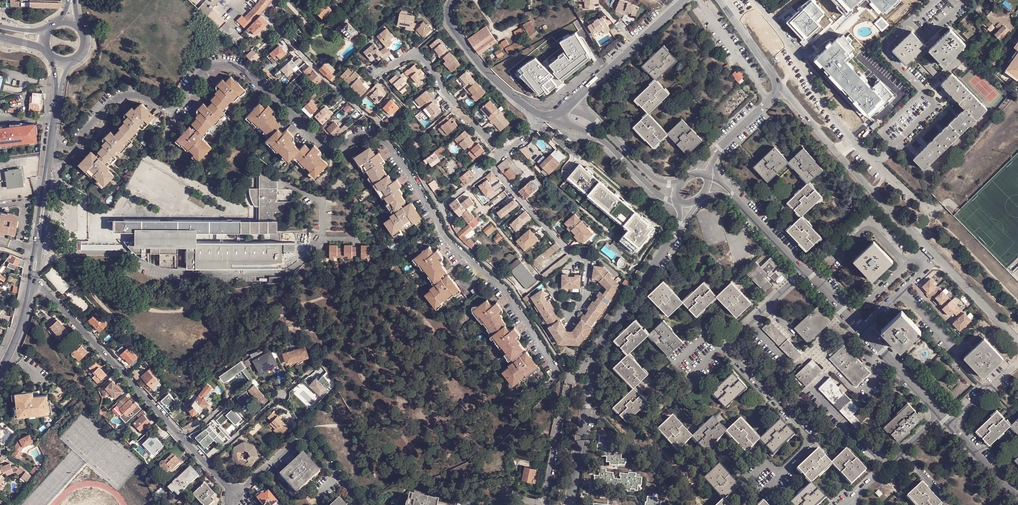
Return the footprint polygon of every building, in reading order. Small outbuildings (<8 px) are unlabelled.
[(212,9),(216,6),(215,5),(220,0),(207,0),(203,4),(198,9),(206,16),(212,9)] [(246,30),(247,29),(248,28),(260,15),(274,0),(260,0),(244,18),(239,23),(246,30)] [(584,1),(585,0),(585,5),(587,5),(587,9),(594,9),(594,2),(594,0),(584,0),(584,1)] [(628,12),(632,13),(631,16),(635,18),(638,9),(635,8),(635,6),(621,0),(620,0),(617,8),(621,9),(621,11),(625,13),(626,11),(628,12)] [(799,4),(796,0),(790,0),(778,8),(782,15),(799,4)] [(881,10),(892,0),(872,0),(881,10)] [(314,11),(322,18),(331,9),(324,2),(314,11)] [(814,2),(794,20),(808,35),(820,25),(817,22),(825,14),(814,2)] [(1017,23),(998,4),(991,12),(1001,22),(1004,25),(1009,30),(1011,32),(1017,23)] [(274,8),(280,14),(283,10),(278,5),(274,8)] [(240,36),(212,9),(206,16),(214,24),(216,26),(220,29),(228,37),(234,43),(240,36)] [(1001,22),(991,12),(987,16),(996,26),(1001,22)] [(414,23),(415,16),(400,13),(398,24),(406,26),(406,25),(413,26),(414,23)] [(261,16),(260,15),(248,28),(250,30),(255,35),(268,23),(261,16)] [(604,33),(610,29),(603,17),(599,20),(598,19),(594,21),(595,22),(590,25),(585,27),(591,35),(593,34),(602,29),(604,33)] [(322,24),(320,26),(321,27),(328,20),(327,18),(321,23),(322,24)] [(340,25),(343,28),(348,23),(345,20),(340,25)] [(412,30),(416,30),(416,29),(423,36),(431,29),(423,21),(420,24),(420,23),(414,23),(413,26),(412,30)] [(523,25),(526,29),(528,33),(529,34),(536,29),(531,21),(523,25)] [(343,28),(341,29),(349,38),(356,31),(348,23),(343,28)] [(1001,39),(1009,30),(1004,25),(1000,30),(995,35),(1000,39),(1001,39)] [(476,49),(494,36),(487,26),(469,39),(476,49)] [(306,37),(308,35),(301,27),(299,29),(306,37)] [(614,27),(611,30),(619,41),(625,36),(621,32),(619,32),(614,27)] [(386,48),(393,43),(389,38),(392,35),(387,28),(377,36),(385,47),(386,48)] [(951,28),(941,38),(931,48),(946,63),(956,53),(966,43),(951,28)] [(299,29),(298,29),(291,36),(299,44),(306,37),(299,29)] [(349,38),(341,29),(339,32),(347,40),(349,38)] [(528,33),(526,29),(502,42),(505,47),(527,35),(528,33)] [(540,34),(536,29),(529,34),(529,35),(533,40),(540,34)] [(602,29),(593,34),(596,39),(605,34),(604,33),(602,29)] [(366,42),(369,39),(362,32),(360,35),(366,42)] [(516,71),(539,94),(544,90),(546,92),(555,86),(557,87),(564,81),(565,83),(594,62),(575,32),(559,40),(570,57),(569,58),(564,52),(545,67),(534,57),(527,61),(516,71)] [(915,56),(926,46),(912,32),(893,50),(906,64),(915,56)] [(234,43),(237,46),(239,43),(239,42),(243,38),(241,35),(240,36),(234,43)] [(835,35),(813,55),(872,118),(895,97),(881,83),(873,90),(843,58),(850,52),(835,35)] [(939,35),(927,47),(930,49),(931,48),(941,38),(939,35)] [(999,43),(1001,40),(1000,39),(995,35),(993,37),(999,43)] [(476,49),(480,54),(498,41),(494,36),(476,49)] [(530,41),(527,37),(506,49),(509,53),(530,41)] [(439,57),(441,60),(443,58),(450,53),(438,39),(430,46),(434,51),(435,50),(440,55),(439,57)] [(388,56),(382,49),(380,52),(373,44),(363,52),(369,59),(374,55),(376,57),(378,60),(381,57),(383,60),(388,56)] [(286,53),(279,45),(267,56),(270,60),(273,57),(277,61),(286,53)] [(657,80),(665,72),(659,65),(666,59),(671,66),(678,59),(665,45),(644,66),(657,80)] [(927,47),(926,46),(915,56),(932,73),(936,70),(939,73),(947,66),(945,64),(930,49),(927,47)] [(386,48),(385,47),(382,49),(388,56),(391,53),(386,48)] [(304,48),(302,51),(307,56),(310,54),(304,48)] [(931,48),(930,49),(945,64),(946,63),(931,48)] [(498,57),(499,58),(505,55),(501,49),(496,52),(497,55),(498,57)] [(1017,49),(1008,62),(1010,64),(1017,53),(1017,49)] [(246,55),(253,61),(259,56),(252,50),(246,55)] [(461,65),(450,53),(443,58),(446,62),(450,65),(447,68),(452,73),(461,65)] [(945,64),(947,66),(958,54),(956,53),(946,63),(945,64)] [(1010,64),(1007,68),(1017,77),(1017,53),(1010,64)] [(659,65),(665,72),(671,66),(666,59),(659,65)] [(324,65),(332,73),(335,70),(327,61),(324,65)] [(404,73),(409,79),(411,77),(418,84),(425,77),(421,72),(419,70),(420,69),(415,64),(408,70),(408,69),(404,73)] [(330,79),(334,75),(332,73),(324,65),(320,69),(330,79)] [(303,71),(308,76),(314,71),(309,66),(303,71)] [(1017,80),(1017,77),(1007,68),(1005,70),(1017,80)] [(358,78),(360,76),(355,71),(353,73),(348,69),(340,76),(346,81),(351,85),(358,78)] [(315,83),(321,78),(314,71),(308,76),(315,83)] [(467,91),(477,82),(467,71),(459,78),(466,86),(464,87),(467,91)] [(736,71),(733,75),(742,84),(746,81),(736,71)] [(965,108),(975,119),(976,119),(986,109),(952,72),(942,83),(945,87),(965,108)] [(406,81),(409,79),(404,73),(403,73),(400,76),(402,78),(400,79),(396,75),(390,81),(393,85),(394,84),(401,91),(405,87),(408,84),(406,81)] [(193,158),(199,164),(214,149),(204,140),(207,138),(206,136),(211,132),(210,131),(216,125),(216,127),(227,116),(222,111),(227,106),(225,105),(231,99),(232,100),(237,95),(239,96),(244,90),(228,76),(223,81),(221,79),(216,85),(218,87),(212,93),(213,94),(208,99),(213,104),(208,109),(204,105),(200,110),(202,113),(197,118),(198,119),(193,125),(195,127),(193,129),(190,128),(177,142),(183,148),(184,146),(190,151),(191,150),(196,155),(193,158)] [(351,85),(351,86),(361,96),(368,89),(362,84),(364,83),(358,78),(351,85)] [(657,80),(637,99),(643,106),(664,86),(657,80)] [(277,85),(286,93),(289,89),(281,81),(277,85)] [(487,93),(477,82),(467,91),(470,94),(472,92),(474,95),(479,100),(487,93)] [(371,96),(378,103),(388,92),(384,89),(382,92),(381,91),(383,89),(380,86),(379,87),(376,84),(368,92),(372,95),(371,96)] [(664,86),(643,106),(649,113),(670,93),(664,86)] [(427,107),(436,100),(433,97),(432,98),(428,95),(430,93),(427,90),(416,100),(422,107),(425,104),(427,107)] [(368,92),(366,95),(376,105),(378,103),(371,96),(372,95),(368,92)] [(43,94),(33,93),(33,96),(32,103),(31,102),(31,111),(35,112),(35,110),(41,111),(43,94)] [(342,109),(349,102),(344,98),(338,105),(342,109)] [(398,107),(389,99),(382,107),(389,113),(392,111),(393,112),(398,107)] [(311,113),(317,108),(310,100),(304,105),(305,107),(311,113)] [(420,109),(422,107),(416,100),(414,102),(420,109)] [(438,103),(436,100),(427,107),(424,110),(433,120),(442,112),(438,108),(436,105),(437,104),(438,103)] [(491,121),(501,112),(490,101),(482,108),(489,117),(488,118),(491,121)] [(98,183),(104,189),(115,177),(110,172),(111,171),(108,168),(110,166),(109,163),(112,161),(113,162),(115,159),(115,157),(121,152),(122,152),(129,144),(129,142),(137,133),(136,132),(142,126),(144,127),(154,116),(156,117),(159,113),(155,110),(152,114),(141,103),(136,108),(133,105),(127,112),(130,114),(124,121),(125,122),(119,128),(120,129),(115,134),(111,131),(105,137),(108,140),(102,146),(103,147),(97,153),(98,155),(97,157),(92,152),(80,166),(93,179),(94,177),(99,182),(98,183)] [(248,103),(238,114),(244,120),(246,117),(251,122),(252,121),(258,127),(259,126),(264,132),(262,133),(267,139),(264,142),(274,152),(276,151),(281,156),(279,158),(285,164),(291,158),(302,168),(304,167),(309,173),(306,176),(311,180),(326,166),(316,155),(319,152),(313,146),(309,150),(303,146),(298,151),(292,145),(294,144),(288,138),(291,135),(286,130),(282,134),(276,129),(280,126),(275,121),(276,119),(271,114),(274,111),(268,105),(265,108),(261,103),(253,109),(248,103)] [(302,109),(310,117),(313,115),(311,113),(305,107),(302,109)] [(310,117),(312,119),(315,116),(322,110),(321,108),(319,110),(313,115),(310,117)] [(489,117),(482,108),(480,109),(488,118),(489,117)] [(926,167),(975,119),(965,108),(916,157),(926,167)] [(315,116),(316,118),(322,124),(329,117),(323,109),(322,110),(315,116)] [(510,123),(501,112),(491,121),(490,122),(492,125),(494,123),(501,131),(510,123)] [(649,113),(643,120),(661,140),(669,133),(649,113)] [(447,117),(439,124),(442,127),(440,128),(447,136),(458,126),(455,122),(451,118),(450,120),(447,117)] [(643,120),(635,126),(654,146),(661,140),(643,120)] [(684,120),(669,133),(678,143),(693,130),(684,120)] [(337,133),(341,129),(334,122),(327,129),(334,136),(337,133)] [(10,145),(12,145),(24,143),(24,142),(34,141),(34,142),(37,142),(37,135),(38,135),(37,125),(34,125),(23,126),(11,128),(7,128),(7,126),(1,127),(1,129),(0,129),(0,146),(10,145)] [(447,136),(440,128),(438,130),(445,138),(447,136)] [(460,143),(466,149),(468,147),(474,142),(470,138),(468,136),(469,135),(465,130),(455,139),(459,144),(460,143)] [(693,130),(678,143),(689,154),(704,141),(693,130)] [(474,142),(468,147),(471,150),(468,153),(474,160),(485,150),(478,143),(477,145),(474,142)] [(395,243),(424,220),(418,213),(420,211),(415,204),(412,206),(411,204),(406,208),(404,205),(407,202),(403,197),(405,195),(400,188),(402,187),(397,180),(394,183),(388,177),(389,176),(384,171),(386,170),(382,164),(384,161),(379,154),(377,156),(375,153),(373,154),(366,144),(362,147),(365,151),(362,153),(363,155),(354,163),(364,176),(366,174),(369,178),(366,181),(373,189),(374,188),(383,199),(385,198),(390,204),(386,207),(392,214),(394,213),(396,215),(390,220),(390,222),(383,228),(395,243)] [(526,147),(519,149),(528,159),(533,154),(526,147)] [(777,147),(765,158),(780,172),(790,162),(777,147)] [(805,148),(797,156),(817,176),(824,169),(805,148)] [(541,172),(547,177),(549,174),(550,174),(565,159),(565,158),(566,157),(557,149),(541,165),(544,169),(541,172)] [(434,152),(426,158),(432,166),(440,160),(434,152)] [(797,156),(790,162),(811,182),(817,176),(797,156)] [(509,157),(505,161),(508,164),(510,167),(514,163),(509,157)] [(765,158),(756,167),(770,181),(780,172),(765,158)] [(508,164),(505,161),(498,167),(501,171),(504,174),(511,168),(510,167),(508,164)] [(522,172),(514,163),(510,167),(511,168),(517,174),(518,176),(522,172)] [(579,165),(569,174),(631,230),(622,241),(635,253),(655,233),(579,165)] [(261,204),(261,217),(279,216),(279,211),(292,197),(278,198),(279,177),(259,167),(259,184),(249,185),(256,204),(261,204)] [(510,181),(512,179),(517,174),(511,168),(504,174),(507,177),(510,181)] [(22,170),(7,172),(7,176),(8,188),(24,186),(22,170)] [(461,184),(463,187),(466,185),(473,179),(472,177),(473,176),(470,173),(469,171),(468,171),(460,177),(463,182),(461,184)] [(497,178),(491,172),(486,176),(490,182),(493,179),(494,180),(497,178)] [(519,190),(526,198),(542,184),(535,177),(519,190)] [(511,182),(518,190),(521,188),(512,179),(510,181),(511,182)] [(434,191),(439,188),(434,180),(428,184),(434,191)] [(493,187),(487,180),(479,186),(488,197),(502,185),(499,181),(493,187)] [(811,182),(790,202),(797,210),(817,189),(811,182)] [(817,189),(797,210),(803,215),(824,197),(817,189)] [(462,200),(459,202),(466,210),(474,203),(470,198),(464,202),(462,200)] [(457,200),(450,205),(460,217),(461,215),(467,211),(466,210),(459,202),(457,200)] [(519,206),(514,200),(508,206),(510,207),(500,216),(504,220),(519,206)] [(461,215),(469,224),(475,218),(468,209),(467,211),(461,215)] [(3,231),(3,232),(8,233),(9,229),(11,230),(11,231),(16,232),(19,215),(15,215),(15,214),(8,212),(7,213),(3,212),(1,212),(0,214),(0,230),(3,231)] [(527,212),(513,225),(519,231),(533,218),(527,212)] [(583,220),(576,214),(574,215),(573,213),(569,217),(571,218),(567,222),(571,226),(570,227),(569,228),(572,231),(573,230),(577,233),(578,232),(579,233),(578,234),(576,235),(582,241),(584,239),(585,238),(587,240),(595,231),(589,226),(583,220)] [(803,215),(797,223),(805,233),(799,241),(809,250),(824,237),(803,215)] [(261,217),(243,217),(242,230),(279,229),(279,216),(261,217)] [(298,248),(298,238),(199,241),(198,231),(242,230),(243,217),(110,222),(118,233),(137,232),(138,239),(134,240),(129,246),(129,247),(136,254),(143,252),(142,258),(152,263),(153,253),(160,253),(161,266),(171,268),(180,267),(180,243),(188,244),(189,268),(235,266),(234,253),(243,253),(243,266),(284,265),(284,247),(298,248)] [(479,223),(475,218),(469,224),(462,230),(457,235),(462,241),(470,248),(472,245),(467,241),(464,238),(479,223)] [(479,223),(464,238),(467,241),(482,226),(479,223)] [(805,233),(797,223),(789,230),(799,241),(805,233)] [(492,225),(484,231),(485,232),(487,234),(494,228),(492,225)] [(518,241),(524,248),(530,242),(533,245),(540,239),(531,229),(518,241)] [(481,243),(488,235),(487,234),(485,232),(476,239),(476,240),(473,242),(478,246),(482,243),(481,243)] [(329,242),(330,251),(333,251),(333,253),(337,253),(337,251),(350,251),(351,253),(355,253),(355,251),(359,251),(358,241),(353,241),(353,239),(347,240),(347,242),(340,242),(340,239),(334,240),(334,242),(329,242)] [(361,241),(362,251),(365,250),(366,253),(368,252),(368,251),(375,250),(375,242),(372,242),(372,239),(366,239),(366,241),(361,241)] [(530,242),(524,248),(528,252),(534,246),(533,245),(530,242)] [(855,261),(858,264),(877,244),(875,242),(855,261)] [(123,243),(82,245),(81,252),(123,251),(123,243)] [(557,244),(533,263),(538,268),(562,249),(557,244)] [(877,244),(858,264),(864,271),(868,267),(877,277),(893,261),(877,244)] [(476,247),(473,251),(484,260),(488,255),(483,249),(481,251),(476,247)] [(431,250),(417,261),(438,288),(431,293),(433,295),(428,299),(437,311),(460,293),(450,279),(444,284),(442,281),(449,276),(444,270),(446,268),(441,262),(445,259),(439,253),(436,255),(431,250)] [(10,255),(4,263),(9,266),(8,267),(15,270),(17,265),(18,265),(24,268),(26,261),(21,259),(12,255),(10,255)] [(568,256),(543,275),(548,280),(572,261),(568,256)] [(756,262),(746,272),(761,287),(762,287),(766,291),(772,285),(765,277),(778,265),(771,257),(761,267),(756,262)] [(520,258),(510,268),(530,290),(540,281),(520,258)] [(604,267),(597,267),(597,269),(594,269),(592,279),(592,281),(598,281),(599,282),(609,272),(604,267)] [(868,267),(864,271),(874,280),(877,277),(868,267)] [(780,268),(771,277),(775,282),(785,274),(780,268)] [(612,275),(609,272),(599,282),(608,290),(613,284),(610,281),(613,279),(611,277),(612,275)] [(568,275),(562,275),(562,289),(571,289),(572,277),(568,277),(568,275)] [(575,277),(572,277),(571,289),(580,289),(580,276),(575,276),(575,277)] [(732,281),(717,295),(728,306),(742,292),(732,281)] [(933,284),(929,281),(922,288),(928,294),(926,296),(930,299),(933,296),(939,290),(936,288),(933,284)] [(665,282),(650,296),(661,308),(675,293),(665,282)] [(692,295),(685,302),(696,315),(717,295),(706,282),(698,291),(704,297),(699,302),(692,295)] [(618,288),(613,284),(608,290),(603,295),(612,301),(619,289),(618,288)] [(951,300),(940,289),(939,290),(933,296),(938,301),(941,304),(940,305),(939,306),(942,308),(951,300)] [(543,291),(531,298),(536,306),(546,300),(544,296),(546,295),(543,291)] [(698,291),(692,295),(699,302),(704,297),(698,291)] [(742,292),(728,306),(738,317),(753,303),(742,292)] [(603,295),(601,293),(598,297),(599,298),(597,301),(607,308),(612,301),(603,295)] [(661,308),(670,317),(685,302),(675,293),(661,308)] [(546,300),(536,306),(540,312),(551,305),(549,301),(547,302),(546,300)] [(961,310),(951,300),(942,308),(949,316),(953,312),(956,315),(961,310)] [(519,389),(542,370),(530,356),(527,358),(525,355),(528,353),(523,346),(525,345),(520,338),(523,336),(518,329),(512,334),(507,328),(509,327),(504,321),(507,318),(502,313),(505,311),(500,304),(495,307),(491,301),(477,311),(496,336),(494,337),(514,363),(516,362),(518,365),(513,369),(514,370),(508,375),(519,389)] [(607,308),(597,301),(595,304),(594,302),(591,307),(602,315),(607,308)] [(551,305),(540,312),(544,319),(554,313),(553,310),(554,309),(551,305)] [(602,315),(591,307),(588,310),(590,311),(588,314),(597,321),(602,315)] [(818,308),(796,328),(809,342),(813,339),(831,322),(818,308)] [(961,310),(956,315),(959,318),(953,323),(960,330),(971,320),(961,310)] [(884,330),(886,333),(906,314),(903,311),(884,330)] [(554,313),(544,319),(549,327),(560,321),(561,320),(558,315),(556,316),(554,313)] [(93,316),(90,320),(101,330),(107,324),(98,314),(95,317),(93,316)] [(597,321),(588,314),(586,316),(585,315),(582,319),(583,319),(593,327),(597,321)] [(906,314),(886,333),(893,340),(896,337),(906,347),(922,331),(906,314)] [(48,321),(47,323),(59,336),(67,329),(58,319),(51,325),(50,323),(48,321)] [(593,327),(583,319),(576,328),(587,337),(594,328),(593,327)] [(771,320),(763,329),(795,363),(803,356),(771,320)] [(549,327),(548,328),(553,336),(564,329),(560,321),(549,327)] [(637,321),(617,340),(624,347),(644,328),(637,321)] [(665,322),(657,329),(677,350),(685,342),(665,322)] [(587,337),(576,328),(574,331),(576,333),(574,335),(571,334),(571,335),(572,339),(580,345),(587,337)] [(644,328),(624,347),(631,354),(651,335),(644,328)] [(564,329),(553,336),(556,342),(558,345),(567,339),(569,338),(568,334),(566,335),(564,333),(567,331),(564,329)] [(657,329),(651,335),(671,356),(677,350),(657,329)] [(896,337),(893,340),(903,350),(906,347),(896,337)] [(984,338),(981,341),(1000,360),(1003,357),(984,338)] [(1000,360),(981,341),(975,347),(975,348),(978,350),(968,360),(984,376),(1000,360)] [(75,349),(72,352),(78,358),(80,359),(88,351),(81,345),(77,349),(75,349)] [(284,352),(286,360),(295,361),(296,363),(303,362),(303,360),(309,354),(307,345),(299,348),(299,350),(293,351),(293,349),(284,352)] [(129,346),(121,354),(125,358),(126,358),(130,363),(138,356),(129,346)] [(844,346),(830,360),(840,370),(857,387),(872,374),(867,369),(844,346)] [(978,350),(975,348),(972,351),(966,358),(968,360),(978,350)] [(273,350),(254,359),(260,373),(279,363),(273,350)] [(631,354),(624,360),(644,381),(650,375),(631,354)] [(240,360),(238,357),(232,359),(225,366),(231,373),(240,367),(251,383),(254,381),(244,359),(242,359),(240,360)] [(96,359),(90,366),(97,374),(95,376),(100,381),(108,374),(100,366),(102,365),(96,359)] [(810,363),(797,375),(808,386),(824,372),(825,370),(814,359),(810,363)] [(617,368),(636,388),(644,381),(624,360),(617,368)] [(311,367),(314,371),(321,366),(316,363),(311,367)] [(148,369),(142,376),(153,388),(160,381),(148,369)] [(749,388),(735,374),(725,384),(732,391),(721,400),(728,407),(749,388)] [(316,378),(309,386),(319,396),(330,385),(323,376),(318,381),(316,378)] [(830,378),(819,388),(856,428),(867,418),(859,409),(830,378)] [(114,382),(107,389),(110,392),(115,398),(122,391),(114,382)] [(198,410),(201,408),(208,403),(207,403),(209,402),(210,403),(216,399),(211,393),(210,393),(208,389),(210,386),(205,383),(198,393),(197,393),(196,395),(197,396),(196,397),(191,394),(190,397),(188,396),(183,402),(191,414),(198,410)] [(725,384),(714,393),(721,400),(732,391),(725,384)] [(245,393),(237,401),(241,405),(249,398),(247,395),(249,393),(258,403),(264,397),(254,386),(245,394),(245,393)] [(636,388),(627,398),(633,404),(643,396),(636,388)] [(33,390),(12,393),(12,399),(16,398),(17,405),(14,406),(15,417),(22,416),(22,415),(36,413),(36,415),(52,413),(50,398),(48,398),(47,393),(34,395),(33,390)] [(169,392),(161,399),(167,406),(175,399),(169,392)] [(130,399),(126,395),(115,404),(123,412),(119,416),(125,422),(141,407),(131,397),(130,399)] [(627,398),(615,408),(628,422),(649,402),(643,396),(633,404),(627,398)] [(108,411),(101,403),(98,413),(102,416),(105,414),(108,411)] [(886,426),(890,431),(901,421),(900,420),(913,407),(909,403),(886,426)] [(233,405),(217,420),(221,425),(229,418),(235,424),(239,422),(240,423),(245,419),(233,405)] [(890,431),(899,441),(923,418),(913,407),(900,420),(901,421),(890,431)] [(141,409),(136,414),(138,418),(133,423),(141,430),(145,425),(144,424),(149,420),(144,415),(146,413),(141,409)] [(276,430),(284,436),(291,428),(285,420),(284,421),(276,411),(268,419),(272,422),(270,425),(276,430)] [(1000,411),(979,429),(986,437),(1006,418),(1000,411)] [(1006,418),(986,437),(993,445),(1013,425),(1006,418)] [(693,440),(699,446),(719,427),(714,420),(693,440)] [(678,454),(685,448),(677,438),(684,431),(674,421),(660,435),(678,454)] [(738,424),(734,428),(753,448),(760,441),(742,421),(738,424)] [(780,422),(760,441),(766,448),(786,428),(780,422)] [(218,433),(210,425),(206,428),(205,428),(202,430),(195,436),(199,441),(200,440),(205,445),(214,437),(219,442),(223,439),(222,438),(225,435),(221,431),(218,433)] [(157,427),(153,430),(157,435),(161,431),(157,427)] [(719,427),(699,446),(707,455),(727,435),(719,427)] [(734,428),(727,435),(746,455),(753,448),(734,428)] [(786,428),(766,448),(773,455),(793,435),(786,428)] [(276,430),(274,432),(281,438),(284,436),(276,430)] [(684,431),(677,438),(685,448),(693,440),(684,431)] [(16,447),(12,453),(19,457),(23,450),(21,449),(24,446),(34,440),(30,432),(20,437),(15,446),(16,447)] [(152,433),(142,443),(153,453),(159,448),(157,447),(161,443),(155,438),(156,437),(152,433)] [(133,437),(128,442),(132,446),(137,440),(133,437)] [(608,437),(600,437),(599,445),(598,445),(597,451),(603,452),(602,457),(607,457),(607,463),(610,463),(610,466),(619,466),(619,465),(626,466),(627,460),(621,459),(622,455),(617,454),(617,448),(612,448),(612,443),(607,442),(608,437)] [(252,468),(259,457),(256,446),(244,442),(234,448),(232,461),(240,468),(252,468)] [(218,450),(214,447),(208,453),(209,454),(208,456),(210,458),(218,450)] [(819,451),(800,470),(807,477),(826,458),(819,451)] [(847,452),(840,458),(850,468),(842,475),(853,485),(865,471),(847,452)] [(168,473),(180,462),(173,455),(165,463),(163,462),(161,463),(160,464),(160,466),(161,468),(165,473),(167,472),(168,473)] [(282,477),(295,492),(318,470),(305,456),(282,477)] [(826,458),(807,477),(813,484),(833,465),(826,458)] [(840,458),(833,465),(842,475),(850,468),(840,458)] [(4,472),(6,475),(13,472),(10,464),(1,467),(0,469),(0,475),(4,472)] [(37,467),(35,465),(30,471),(35,474),(40,469),(37,467)] [(14,472),(21,477),(26,480),(30,475),(19,466),(14,472)] [(522,480),(534,482),(535,474),(537,474),(538,469),(525,466),(522,480)] [(190,467),(169,486),(178,495),(198,476),(190,467)] [(704,481),(715,493),(729,479),(718,468),(704,481)] [(595,476),(595,484),(602,485),(602,488),(631,492),(631,491),(638,491),(639,486),(641,486),(642,480),(636,480),(636,477),(629,475),(629,477),(621,476),(621,482),(615,481),(615,475),(607,474),(607,471),(600,470),(599,477),(595,476)] [(729,479),(715,493),(724,502),(738,489),(729,479)] [(915,491),(930,504),(943,504),(923,483),(915,491)] [(193,495),(202,504),(212,504),(215,502),(212,498),(215,495),(204,484),(193,495)] [(793,503),(795,504),(803,504),(819,490),(813,484),(793,503)] [(500,495),(515,498),(516,491),(502,488),(500,495)] [(826,498),(819,490),(803,504),(819,504),(826,498)] [(916,504),(930,504),(915,491),(909,497),(916,504)] [(258,497),(258,495),(255,498),(261,504),(277,504),(278,504),(270,495),(266,494),(264,496),(262,495),(259,497),(258,497)] [(648,496),(647,503),(646,503),(645,504),(661,504),(661,501),(658,500),(658,498),(648,496)]
